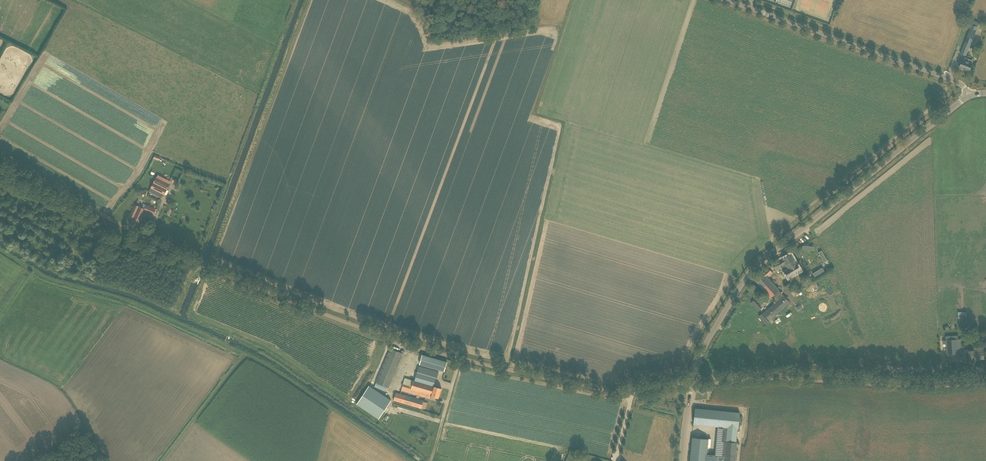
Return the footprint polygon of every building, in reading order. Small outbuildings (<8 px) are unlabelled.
[(978,27),(972,25),(960,54),(966,56),(978,27)] [(969,62),(970,59),(965,57),(964,60),(963,60),(960,67),(970,71),(973,64),(969,62)] [(169,185),(156,178),(149,191),(162,198),(163,194),(164,194),(169,185)] [(135,205),(130,216),(134,218),(131,223),(138,226),(144,211),(153,215),(156,209),(147,205),(145,209),(135,205)] [(795,251),(791,253),(772,264),(776,270),(781,267),(788,278),(794,274),(801,270),(796,263),(800,260),(795,251)] [(776,302),(783,295),(779,290),(768,277),(773,273),(768,267),(754,279),(765,292),(770,297),(771,296),(776,302)] [(813,273),(815,277),(824,271),(822,268),(813,273)] [(756,286),(753,284),(747,294),(750,296),(756,286)] [(769,321),(790,302),(784,295),(783,295),(776,302),(763,313),(769,321)] [(761,309),(754,300),(751,303),(758,311),(761,309)] [(769,322),(762,314),(759,316),(766,325),(769,322)] [(962,339),(946,340),(947,357),(963,356),(962,339)] [(974,351),(969,351),(969,363),(975,362),(975,358),(978,358),(978,359),(984,359),(984,351),(982,351),(981,347),(974,347),(974,351)] [(403,354),(400,352),(390,348),(376,383),(389,388),(403,354)] [(422,355),(419,364),(444,371),(447,362),(422,355)] [(401,390),(430,398),(431,396),(439,398),(442,388),(434,386),(436,378),(437,378),(438,372),(419,366),(414,381),(405,378),(401,390)] [(391,400),(369,385),(357,404),(379,419),(383,411),(391,400)] [(421,408),(422,408),(424,401),(396,393),(393,400),(421,408)] [(693,424),(718,426),(715,456),(724,457),(726,441),(736,442),(737,428),(738,428),(740,412),(695,408),(693,424)] [(707,454),(708,439),(692,437),(690,460),(706,460),(707,454)] [(736,442),(726,441),(724,457),(724,460),(735,460),(737,442),(736,442)]
